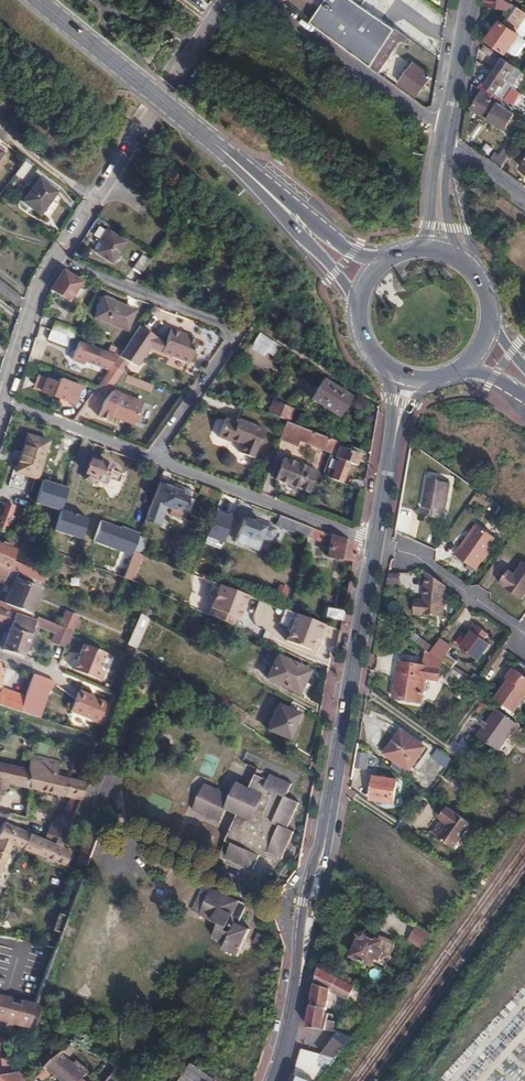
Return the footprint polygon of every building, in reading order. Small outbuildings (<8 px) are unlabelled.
[(310,23),(370,67),(395,31),(361,7),(351,0),(326,0),(310,23)] [(485,8),(503,20),(496,30),(493,29),(486,40),(508,55),(509,53),(518,59),(524,49),(524,41),(524,16),(502,0),(486,0),(485,8)] [(370,67),(380,75),(403,43),(408,46),(411,42),(395,31),(370,67)] [(495,61),(498,57),(484,48),(482,52),(495,61)] [(502,60),(486,86),(484,89),(503,101),(521,73),(502,60)] [(411,66),(399,82),(417,96),(429,79),(411,66)] [(482,83),(478,90),(481,92),(500,105),(503,101),(484,89),(486,86),(482,83)] [(500,105),(481,92),(472,105),(502,128),(512,113),(500,105)] [(493,160),(504,168),(515,148),(508,144),(501,157),(496,155),(493,160)] [(39,179),(23,202),(42,215),(58,193),(39,179)] [(474,181),(469,188),(478,195),(484,188),(474,181)] [(494,194),(490,200),(505,212),(510,205),(494,194)] [(505,212),(490,200),(486,205),(501,217),(505,212)] [(103,244),(97,254),(112,263),(124,242),(106,231),(99,241),(103,244)] [(133,269),(141,274),(151,260),(143,255),(133,269)] [(62,270),(50,290),(67,303),(71,297),(75,299),(80,291),(77,289),(81,283),(62,270)] [(102,297),(94,318),(127,331),(135,310),(102,297)] [(54,322),(51,332),(67,337),(74,340),(76,332),(77,330),(54,322)] [(131,365),(137,367),(149,348),(188,364),(198,342),(171,331),(166,342),(153,337),(137,328),(122,350),(118,356),(128,363),(131,365)] [(67,337),(51,332),(47,342),(63,347),(67,337)] [(77,341),(82,343),(85,335),(76,332),(74,340),(77,341)] [(272,356),(279,345),(260,333),(250,348),(262,355),(265,351),(272,356)] [(86,353),(114,362),(118,356),(109,352),(82,343),(77,341),(74,348),(77,349),(86,353)] [(109,352),(118,356),(122,350),(111,346),(109,352)] [(82,363),(86,353),(77,349),(72,359),(82,363)] [(114,362),(112,365),(121,373),(128,363),(118,356),(114,362)] [(121,373),(112,365),(97,387),(107,394),(121,373)] [(59,379),(57,384),(67,387),(66,390),(71,392),(73,384),(59,379)] [(67,387),(57,384),(44,380),(40,393),(63,400),(66,390),(67,387)] [(324,381),(312,400),(338,416),(350,397),(324,381)] [(142,402),(112,391),(104,401),(99,417),(109,421),(110,416),(134,425),(142,402)] [(297,411),(277,403),(272,415),(293,423),(297,411)] [(225,420),(218,437),(230,442),(231,440),(243,444),(239,453),(254,459),(257,451),(259,451),(266,432),(238,421),(236,425),(225,420)] [(327,451),(331,440),(288,423),(283,435),(327,451)] [(27,436),(15,472),(36,478),(47,443),(27,436)] [(340,459),(331,479),(344,483),(351,464),(359,466),(363,456),(341,448),(336,458),(340,459)] [(111,487),(114,478),(116,473),(116,472),(106,468),(107,464),(98,460),(97,462),(88,460),(84,472),(85,472),(83,480),(92,483),(93,480),(102,483),(102,484),(103,487),(108,489),(111,487)] [(296,465),(288,486),(308,494),(316,472),(296,465)] [(70,487),(45,480),(38,502),(63,510),(70,487)] [(190,490),(161,480),(154,500),(174,508),(171,514),(181,517),(184,508),(188,498),(190,490)] [(425,509),(424,518),(445,521),(451,484),(428,480),(423,508),(425,509)] [(198,493),(219,500),(222,493),(201,486),(198,493)] [(219,500),(213,518),(226,523),(234,498),(222,493),(219,500)] [(192,500),(188,498),(184,508),(189,509),(192,500)] [(154,500),(151,507),(171,514),(174,508),(154,500)] [(0,529),(0,532),(8,535),(17,511),(9,507),(0,529)] [(90,517),(63,510),(57,531),(84,538),(90,517)] [(296,533),(308,538),(310,528),(279,516),(275,527),(295,534),(296,533)] [(244,521),(236,542),(256,550),(258,544),(261,546),(263,540),(270,542),(274,531),(264,527),(264,525),(253,521),(252,524),(244,521)] [(131,538),(140,541),(144,529),(135,526),(131,538)] [(458,547),(453,555),(474,570),(496,540),(476,526),(460,548),(458,547)] [(310,528),(308,538),(325,544),(328,535),(310,528)] [(14,537),(39,546),(40,542),(27,537),(27,536),(16,532),(14,537)] [(328,556),(352,561),(355,548),(347,542),(332,536),(328,556)] [(135,553),(136,553),(140,541),(131,538),(127,550),(135,553)] [(14,562),(18,551),(13,549),(14,546),(5,542),(4,546),(0,544),(0,566),(9,570),(11,571),(14,562)] [(124,558),(132,562),(135,553),(127,550),(124,558)] [(11,571),(48,586),(52,578),(14,562),(11,571)] [(499,584),(521,600),(524,595),(524,563),(524,562),(515,575),(509,571),(499,584)] [(0,566),(0,579),(5,581),(9,570),(0,566)] [(387,573),(387,586),(400,586),(401,573),(387,573)] [(445,586),(427,573),(423,602),(420,601),(419,614),(441,616),(445,586)] [(21,611),(31,587),(14,580),(4,604),(21,611)] [(219,585),(212,582),(206,598),(214,600),(219,585)] [(247,596),(219,585),(214,600),(210,609),(238,619),(247,596)] [(21,611),(30,615),(39,590),(31,587),(21,611)] [(34,625),(36,617),(30,615),(21,611),(4,604),(0,602),(0,621),(10,624),(9,627),(31,634),(34,625)] [(326,617),(342,620),(344,610),(328,607),(326,617)] [(238,619),(210,609),(208,615),(235,628),(238,619)] [(325,625),(285,610),(279,624),(291,628),(286,641),(311,651),(315,639),(317,640),(319,635),(321,636),(325,625)] [(139,622),(142,616),(143,615),(137,612),(133,618),(139,622)] [(71,632),(36,617),(34,625),(54,634),(51,642),(65,648),(71,632)] [(474,624),(469,630),(472,632),(467,639),(461,648),(479,661),(491,644),(485,640),(489,634),(474,624)] [(2,650),(24,658),(31,634),(9,627),(2,650)] [(440,640),(430,653),(442,662),(451,648),(440,640)] [(101,669),(107,654),(83,644),(72,671),(101,683),(105,671),(101,669)] [(400,663),(394,698),(421,703),(426,678),(440,680),(442,662),(430,653),(426,651),(424,667),(400,663)] [(452,669),(456,661),(447,656),(443,664),(452,669)] [(307,672),(276,657),(266,679),(298,694),(307,672)] [(514,713),(524,698),(524,677),(513,669),(506,678),(509,680),(507,683),(495,699),(514,713)] [(455,682),(465,689),(469,684),(451,671),(444,682),(451,687),(455,682)] [(41,677),(32,674),(27,688),(36,691),(41,677)] [(20,713),(37,718),(48,679),(41,677),(36,691),(27,688),(25,696),(20,713)] [(20,713),(25,696),(14,693),(14,695),(0,691),(0,706),(20,713)] [(106,705),(78,693),(70,713),(98,724),(106,705)] [(287,710),(277,734),(301,745),(306,733),(304,732),(309,720),(287,710)] [(497,710),(478,738),(498,752),(517,724),(497,710)] [(234,718),(250,729),(255,721),(239,711),(234,718)] [(386,753),(410,770),(426,748),(402,730),(386,753)] [(27,770),(56,776),(60,761),(32,748),(27,770)] [(447,767),(452,759),(438,749),(433,757),(447,767)] [(355,768),(367,769),(369,754),(357,753),(355,768)] [(28,789),(27,770),(0,764),(0,791),(2,791),(6,789),(7,785),(28,789)] [(96,764),(90,781),(98,784),(104,768),(96,764)] [(28,789),(81,800),(87,783),(56,776),(27,770),(28,789)] [(275,785),(268,782),(255,776),(249,790),(237,786),(232,797),(204,785),(191,812),(219,825),(225,812),(236,817),(225,843),(231,846),(225,859),(252,871),(259,857),(267,854),(268,855),(282,861),(294,834),(287,831),(299,804),(286,798),(291,785),(278,779),(275,785)] [(271,776),(268,782),(275,785),(278,779),(271,776)] [(375,777),(371,800),(393,804),(396,781),(375,777)] [(26,818),(27,805),(11,803),(7,814),(26,818)] [(430,835),(456,851),(473,824),(447,808),(430,835)] [(70,831),(74,820),(76,815),(68,812),(66,816),(60,814),(51,824),(70,831)] [(65,842),(56,839),(55,844),(3,822),(0,828),(0,876),(12,845),(65,867),(71,851),(63,847),(65,842)] [(82,852),(91,856),(101,830),(92,827),(82,852)] [(75,869),(84,873),(91,856),(82,852),(75,869)] [(154,857),(149,869),(167,876),(171,864),(154,857)] [(188,910),(198,916),(211,889),(200,884),(188,910)] [(211,889),(198,916),(218,925),(212,937),(225,944),(222,950),(237,957),(249,930),(235,923),(231,915),(238,901),(211,889)] [(61,933),(67,917),(60,915),(54,931),(61,933)] [(432,935),(418,926),(413,934),(426,943),(432,935)] [(379,951),(382,945),(365,937),(364,935),(359,937),(360,940),(352,957),(372,967),(373,965),(383,970),(389,957),(382,953),(379,951)] [(51,960),(54,953),(39,948),(37,955),(51,960)] [(47,974),(51,960),(37,955),(32,968),(47,974)] [(315,988),(308,1025),(335,1031),(337,1024),(330,1021),(331,1015),(327,1014),(332,996),(350,1002),(357,989),(318,969),(315,988)] [(15,998),(17,991),(2,987),(0,993),(0,995),(15,998)] [(36,1004),(39,996),(17,991),(15,998),(36,1004)] [(29,1025),(36,1004),(15,998),(0,995),(0,1018),(7,1020),(6,1023),(11,1025),(13,1021),(29,1025)] [(327,1053),(336,1058),(351,1039),(340,1034),(327,1053)] [(48,1066),(64,1051),(66,1048),(48,1035),(28,1050),(33,1055),(45,1069),(48,1066)] [(68,1056),(79,1046),(72,1043),(66,1048),(64,1051),(68,1056)] [(33,1055),(28,1050),(17,1056),(18,1063),(33,1055)] [(68,1056),(64,1051),(48,1066),(65,1080),(77,1080),(82,1076),(85,1074),(68,1056)] [(8,1076),(19,1072),(18,1063),(17,1056),(4,1058),(5,1066),(0,1069),(0,1079),(8,1076)] [(314,1066),(314,1065),(298,1061),(291,1080),(310,1080),(314,1066)] [(216,1079),(192,1063),(185,1072),(200,1080),(214,1080),(216,1079)] [(317,1070),(323,1075),(329,1067),(322,1063),(318,1068),(317,1070)] [(323,1075),(317,1070),(318,1068),(314,1066),(310,1080),(319,1080),(323,1075)] [(21,1078),(23,1076),(19,1072),(8,1076),(0,1079),(0,1080),(24,1080),(21,1078)]
